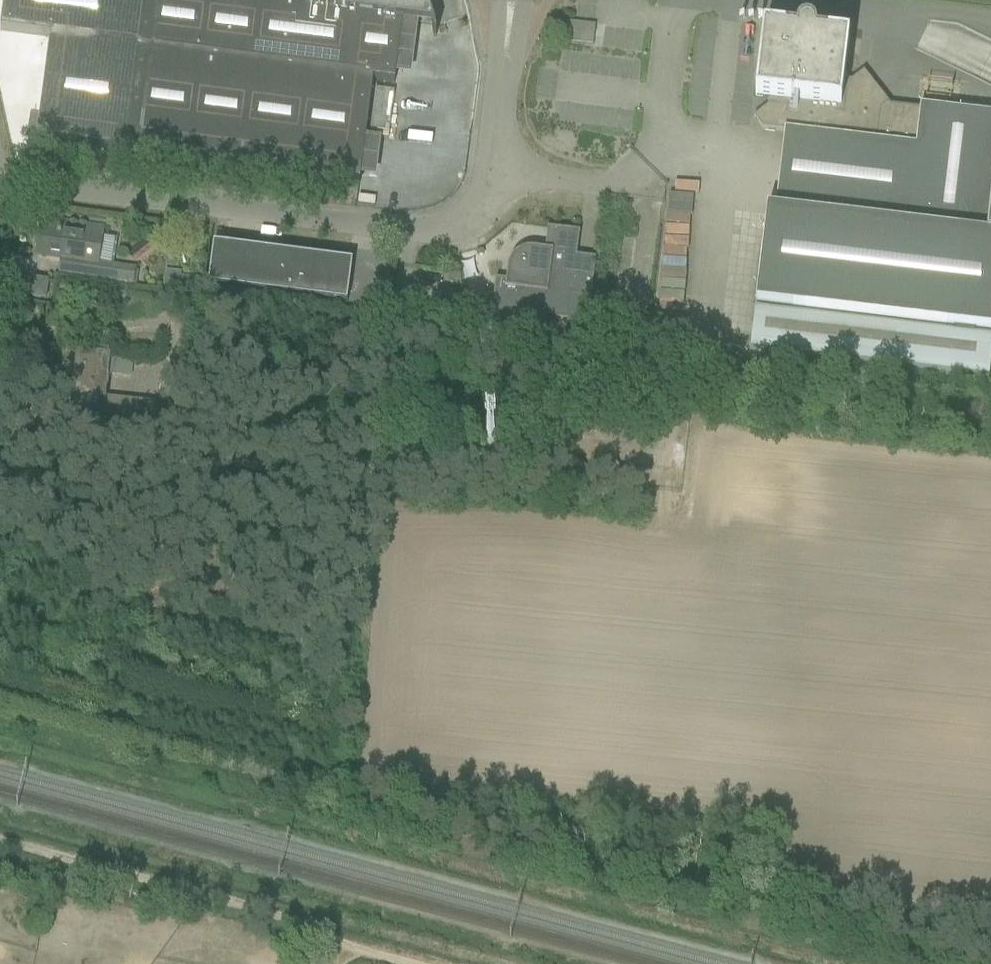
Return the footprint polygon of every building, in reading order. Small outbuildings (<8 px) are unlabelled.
[(0,31),(50,38),(37,140),(122,152),(358,182),(358,184),(360,184),(373,80),(393,83),(393,84),(394,84),(402,23),(430,27),(433,27),(426,0),(4,0),(0,31)] [(593,46),(595,27),(566,24),(564,43),(593,46)] [(753,118),(763,130),(796,134),(786,213),(766,211),(755,306),(990,334),(990,115),(920,107),(919,110),(890,107),(888,104),(889,104),(864,72),(851,82),(844,81),(848,41),(816,37),(816,35),(815,33),(814,32),(813,30),(811,29),(810,28),(808,27),(806,27),(804,27),(802,28),(800,28),(799,30),(797,31),(796,33),(796,35),(763,31),(755,99),(768,100),(767,107),(753,118)] [(67,225),(45,221),(44,230),(43,230),(42,235),(38,234),(36,247),(40,247),(39,257),(63,260),(61,273),(135,284),(137,268),(100,263),(105,227),(68,221),(67,225)] [(495,280),(489,331),(523,335),(526,316),(567,321),(565,339),(585,341),(596,259),(576,257),(579,233),(547,229),(545,251),(534,250),(529,250),(525,250),(520,252),(516,255),(513,258),(510,262),(508,266),(507,271),(506,281),(495,280)] [(208,286),(347,304),(352,265),(213,247),(208,286)] [(180,277),(178,291),(197,294),(199,280),(180,277)] [(34,280),(31,298),(45,300),(47,282),(34,280)] [(990,366),(990,338),(755,310),(750,352),(989,380),(990,366)] [(81,353),(77,397),(96,399),(106,400),(108,376),(110,356),(81,353)]
